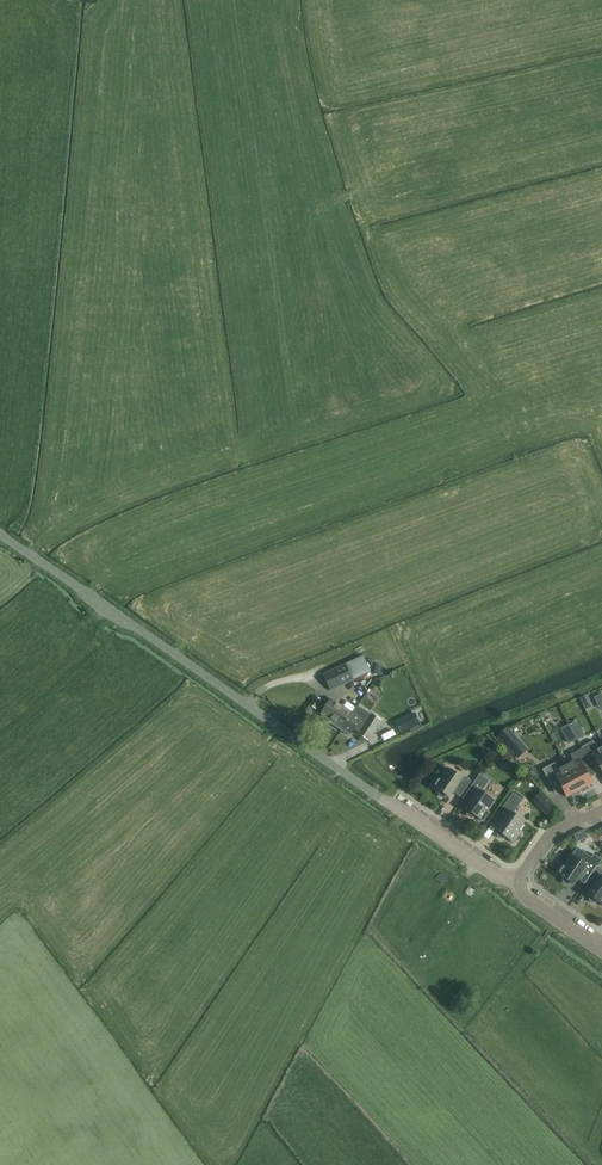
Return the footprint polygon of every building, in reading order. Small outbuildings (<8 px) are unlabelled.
[(330,691),(353,680),(345,664),(322,675),(330,691)] [(389,704),(396,702),(390,681),(383,683),(389,704)] [(355,682),(349,689),(357,695),(363,688),(355,682)] [(579,699),(585,710),(591,707),(585,696),(579,699)] [(315,709),(320,701),(315,697),(310,705),(315,709)] [(330,700),(321,714),(330,720),(328,723),(348,736),(350,733),(351,734),(354,730),(358,733),(357,734),(367,741),(381,721),(371,714),(370,715),(357,707),(352,714),(330,700)] [(419,725),(414,714),(395,723),(400,734),(419,725)] [(577,741),(585,736),(577,721),(569,725),(577,740),(577,741)] [(569,725),(568,724),(560,729),(569,744),(577,740),(569,725)] [(507,728),(498,736),(517,758),(526,750),(507,728)] [(490,749),(495,744),(489,737),(484,742),(490,749)] [(597,749),(593,741),(581,748),(590,766),(596,762),(601,773),(601,746),(597,749)] [(566,766),(580,793),(588,789),(587,787),(592,784),(582,767),(589,764),(581,749),(570,755),(573,762),(566,766)] [(503,761),(509,768),(515,763),(508,756),(503,761)] [(580,793),(566,766),(558,770),(554,763),(542,770),(550,785),(557,781),(566,798),(571,795),(572,798),(580,793)] [(441,798),(443,798),(444,798),(446,797),(450,791),(460,798),(471,782),(463,777),(461,780),(459,778),(460,777),(447,768),(440,779),(437,777),(431,786),(439,792),(438,795),(439,795),(440,797),(441,798)] [(487,811),(494,801),(482,792),(490,782),(479,774),(462,799),(472,806),(468,812),(467,814),(467,815),(468,817),(469,818),(471,818),(472,818),(474,816),(483,822),(489,813),(487,811)] [(502,827),(498,833),(497,836),(498,836),(499,838),(500,839),(502,839),(503,839),(505,838),(513,844),(520,834),(517,833),(525,822),(513,814),(522,800),(512,793),(493,821),(502,827)] [(535,799),(548,813),(554,807),(541,793),(535,799)] [(597,867),(601,860),(593,855),(591,858),(577,848),(572,855),(571,855),(564,866),(561,864),(555,873),(563,879),(563,882),(564,884),(565,885),(567,885),(568,885),(570,884),(574,878),(584,885),(597,867)] [(584,885),(594,891),(590,897),(589,900),(589,901),(591,903),(594,904),(596,902),(601,906),(601,870),(597,867),(584,885)]
